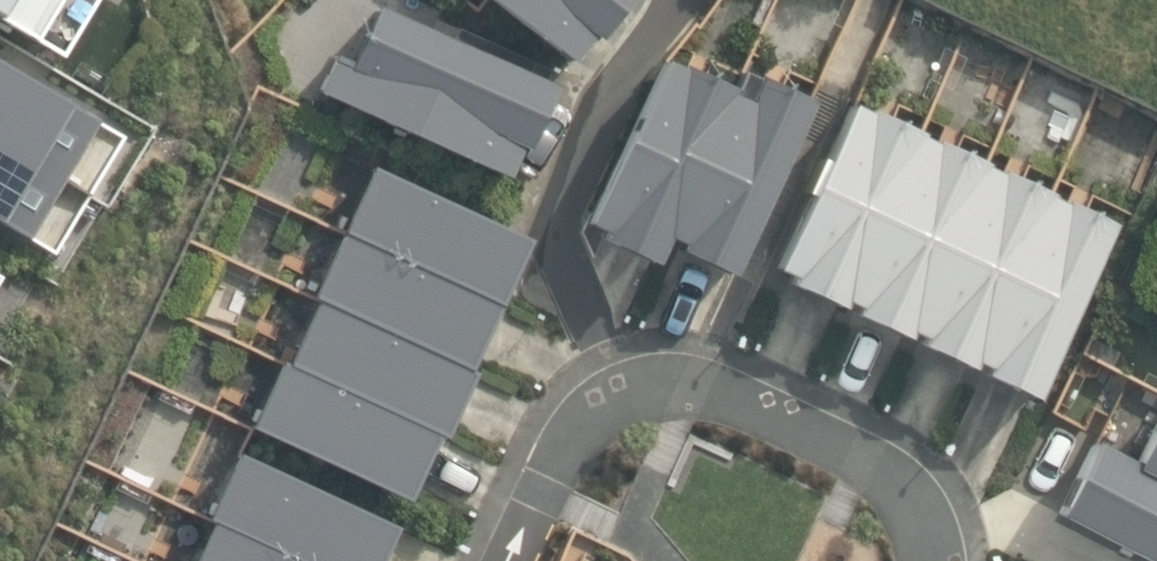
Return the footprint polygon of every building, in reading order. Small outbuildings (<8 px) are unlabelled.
[(63,54),(95,0),(0,0),(0,17),(63,54)] [(567,57),(588,30),(595,35),(624,0),(495,0),(567,57)] [(1156,54),(1156,0),(1041,0),(1156,54)] [(550,82),(374,3),(349,61),(331,53),(315,89),(504,172),(516,142),(522,144),(550,82)] [(725,269),(808,96),(754,70),(752,74),(737,67),(728,86),(661,54),(581,220),(598,227),(595,233),(648,258),(661,232),(673,238),(670,243),(725,269)] [(52,252),(122,133),(0,61),(0,220),(52,252)] [(864,108),(849,101),(773,264),(788,271),(785,277),(836,301),(839,295),(851,301),(848,308),(901,333),(904,327),(915,332),(911,339),(967,365),(970,359),(981,364),(977,371),(1033,397),(1116,221),(1062,196),(1060,200),(1048,195),(1050,192),(998,167),(996,170),(982,164),(984,160),(931,136),(930,139),(919,133),(920,131),(865,105),(864,108)] [(462,365),(522,234),(370,164),(310,293),(314,296),(285,360),(280,358),(249,425),(400,495),(430,431),(436,433),(467,367),(462,365)] [(1053,512),(1151,560),(1156,560),(1156,418),(1137,458),(1092,436),(1053,512)] [(235,451),(205,515),(211,518),(191,560),(371,560),(389,522),(235,451)]
